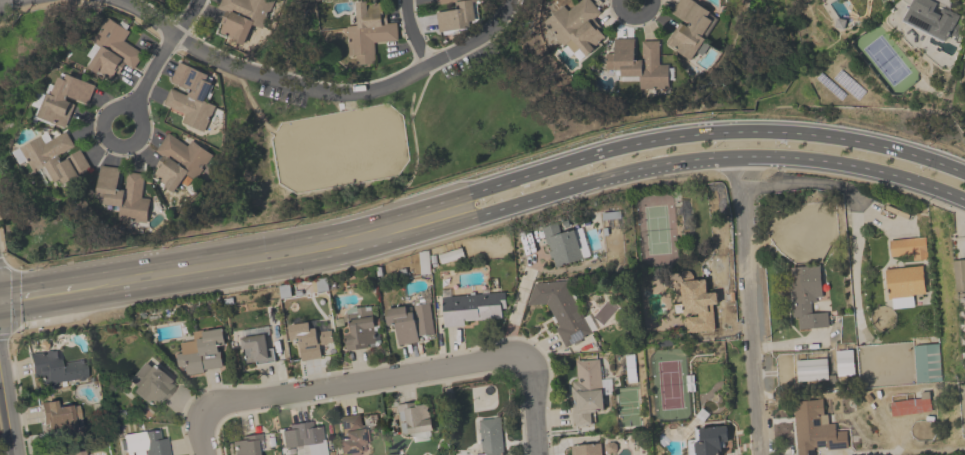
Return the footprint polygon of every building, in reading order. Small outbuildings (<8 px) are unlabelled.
[(218,9),(221,0),(274,0),(263,30),(252,26),(245,46),(218,36),(227,12),(218,9)] [(436,6),(436,0),(485,0),(485,1),(474,2),(476,27),(438,31),(436,13),(456,11),(455,4),(436,6)] [(546,26),(576,0),(590,0),(601,12),(592,21),(606,38),(578,62),(546,26)] [(671,14),(679,0),(692,0),(719,17),(691,62),(665,45),(681,20),(671,14)] [(902,22),(913,0),(931,0),(962,15),(948,44),(902,22)] [(348,57),(348,26),(356,26),(356,2),(385,2),(386,23),(398,23),(398,41),(375,42),(375,65),(356,65),(356,57),(348,57)] [(121,64),(112,82),(86,68),(97,47),(91,43),(105,18),(131,32),(125,43),(144,54),(134,71),(121,64)] [(658,42),(659,67),(668,67),(669,90),(640,91),(640,77),(606,78),(606,54),(614,54),(614,41),(635,40),(636,59),(641,59),(641,42),(658,42)] [(182,124),(185,115),(163,107),(170,87),(169,87),(178,64),(214,77),(205,103),(214,106),(205,133),(182,124)] [(75,101),(66,129),(38,119),(54,72),(94,85),(87,105),(75,101)] [(186,175),(175,193),(151,179),(165,157),(156,152),(169,131),(211,157),(197,181),(186,175)] [(42,171),(33,175),(27,162),(20,165),(13,151),(46,134),(50,141),(68,132),(88,171),(52,190),(42,171)] [(147,224),(118,221),(119,209),(96,207),(100,168),(122,170),(122,173),(145,175),(142,200),(150,200),(147,224)] [(585,260),(554,270),(542,229),(556,225),(559,235),(576,230),(585,260)] [(921,258),(889,255),(891,238),(923,242),(921,258)] [(957,260),(964,260),(964,290),(957,290),(957,260)] [(791,319),(789,266),(821,265),(823,299),(813,300),(813,311),(828,311),(829,328),(800,329),(799,318),(791,319)] [(926,296),(888,301),(884,271),(922,266),(926,296)] [(686,332),(685,312),(681,312),(679,273),(691,272),(691,280),(706,279),(707,293),(715,292),(717,331),(686,332)] [(592,336),(563,346),(550,305),(531,305),(531,286),(540,283),(568,282),(578,312),(578,319),(586,319),(592,336)] [(504,292),(507,320),(444,325),(441,296),(504,292)] [(385,309),(430,303),(434,340),(397,345),(395,326),(387,327),(385,309)] [(377,347),(348,351),(343,308),(372,305),(377,347)] [(321,346),(323,358),(302,361),(299,343),(290,344),(288,328),(329,321),(333,344),(321,346)] [(243,365),(240,330),(269,327),(273,362),(243,365)] [(191,332),(223,328),(225,347),(218,348),(221,370),(186,374),(185,367),(177,368),(175,354),(194,351),(191,332)] [(32,379),(29,353),(58,350),(60,363),(84,360),(87,380),(44,385),(43,377),(32,379)] [(853,374),(836,374),(836,351),(853,350),(853,374)] [(157,411),(126,388),(147,359),(178,382),(157,411)] [(571,381),(578,380),(576,360),(600,359),(603,412),(592,413),(592,426),(574,428),(571,381)] [(826,380),(797,380),(797,360),(826,360),(826,380)] [(815,449),(815,454),(797,454),(794,400),(825,398),(826,422),(836,421),(836,430),(847,430),(848,447),(815,449)] [(433,431),(426,432),(427,440),(412,442),(411,433),(399,434),(395,405),(428,400),(433,431)] [(891,415),(891,401),(930,400),(930,414),(891,415)] [(43,403),(57,402),(58,407),(73,407),(74,432),(44,433),(43,403)] [(368,454),(360,454),(338,454),(336,439),(342,438),(340,417),(363,413),(368,454)] [(501,417),(503,454),(481,454),(479,418),(501,417)] [(323,426),(326,454),(293,454),(290,424),(312,421),(312,428),(323,426)] [(721,426),(722,454),(694,454),(693,428),(721,426)] [(165,430),(168,454),(146,454),(126,454),(123,435),(165,430)] [(256,453),(256,454),(232,454),(230,438),(262,434),(263,453),(256,453)] [(603,454),(574,454),(574,446),(613,443),(614,453),(603,454)]
